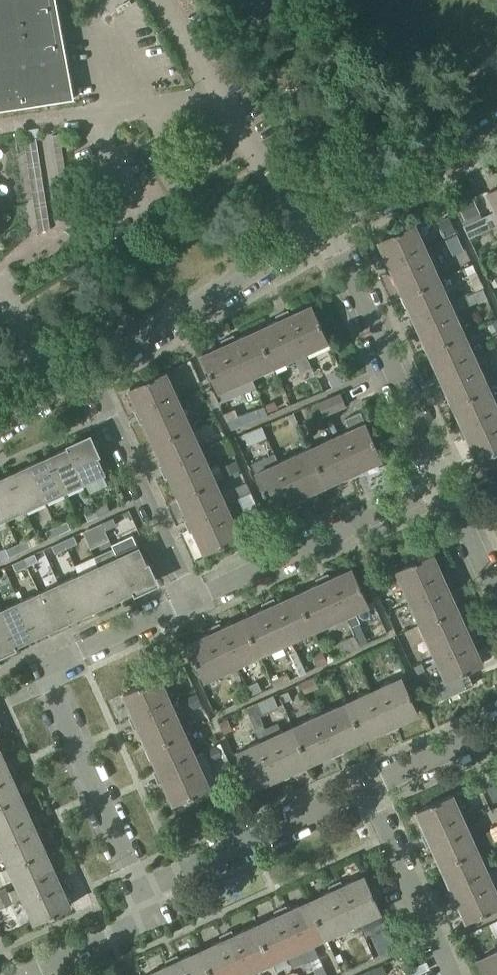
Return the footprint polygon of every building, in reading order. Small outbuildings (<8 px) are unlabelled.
[(75,98),(57,0),(0,0),(0,110),(75,98)] [(488,191),(496,210),(464,225),(469,238),(496,225),(496,187),(488,191)] [(466,222),(481,215),(473,198),(458,205),(466,222)] [(449,216),(438,221),(445,236),(456,231),(449,216)] [(403,296),(440,280),(415,224),(399,231),(399,230),(394,233),(394,234),(379,241),(389,263),(384,265),(389,276),(394,274),(403,296)] [(464,249),(457,234),(446,239),(453,254),(464,249)] [(428,350),(464,334),(440,280),(403,296),(413,317),(409,319),(414,330),(418,328),(428,350)] [(466,306),(487,298),(483,289),(462,298),(466,306)] [(257,330),(273,366),(328,341),(321,326),(322,325),(320,320),(319,320),(312,305),(290,315),(288,311),(276,316),(278,320),(257,330)] [(486,324),(491,335),(496,332),(496,325),(495,320),(486,324)] [(218,391),(273,366),(257,330),(235,340),(233,335),(222,341),(224,345),(202,355),(209,370),(208,371),(210,376),(211,375),(218,391)] [(453,404),(489,388),(464,334),(428,350),(438,371),(433,373),(438,383),(438,385),(443,383),(453,404)] [(312,367),(307,356),(299,360),(304,370),(312,367)] [(327,374),(332,387),(344,382),(339,369),(327,374)] [(155,443),(191,427),(166,371),(150,379),(149,378),(145,380),(145,381),(130,388),(140,410),(135,412),(140,424),(145,422),(155,443)] [(453,404),(462,426),(458,428),(463,439),(468,437),(477,459),(482,457),(485,465),(494,459),(491,453),(494,452),(494,453),(496,452),(496,406),(489,388),(453,404)] [(323,415),(346,406),(341,394),(318,403),(323,415)] [(261,418),(257,409),(227,422),(231,431),(261,418)] [(373,438),(372,438),(360,412),(345,419),(350,430),(310,448),(327,484),(348,474),(350,478),(352,477),(362,473),(360,469),(382,459),(375,444),(375,443),(373,438)] [(316,431),(312,420),(302,425),(307,435),(316,431)] [(180,497),(216,481),(191,427),(155,443),(165,465),(160,467),(165,478),(170,476),(180,497)] [(83,481),(82,482),(84,485),(105,476),(88,439),(68,448),(83,481)] [(48,457),(64,490),(82,482),(83,481),(68,448),(48,457)] [(251,463),(263,488),(262,489),(264,494),(265,493),(272,509),(294,499),(296,503),(306,499),(307,498),(305,493),(327,484),(310,448),(278,463),(273,453),(251,463)] [(44,499),(64,490),(48,457),(29,466),(44,499)] [(228,474),(240,469),(236,460),(224,466),(228,474)] [(9,475),(24,508),(44,499),(29,466),(9,475)] [(24,508),(9,475),(0,479),(0,507),(4,517),(24,508)] [(225,543),(241,535),(216,481),(180,497),(189,519),(185,521),(190,532),(195,530),(205,552),(220,545),(220,546),(225,544),(225,543)] [(250,491),(246,482),(233,487),(238,497),(250,491)] [(95,509),(99,516),(110,511),(106,504),(95,509)] [(88,521),(99,516),(95,509),(84,514),(88,521)] [(102,523),(105,530),(116,525),(113,518),(102,523)] [(56,526),(60,534),(71,529),(67,521),(56,526)] [(105,530),(102,523),(83,531),(91,549),(110,540),(105,530)] [(49,539),(60,534),(56,526),(45,531),(49,539)] [(153,581),(137,544),(132,535),(111,544),(116,554),(115,554),(117,558),(118,557),(133,590),(153,581)] [(63,541),(66,548),(77,543),(74,536),(63,541)] [(17,544),(20,552),(31,547),(28,539),(17,544)] [(55,553),(66,548),(63,541),(52,546),(55,553)] [(17,544),(6,549),(5,548),(0,550),(0,558),(1,560),(20,552),(17,544)] [(23,559),(27,566),(38,561),(34,553),(23,559)] [(421,624),(457,608),(448,587),(452,585),(451,583),(447,574),(443,576),(433,554),(417,561),(417,560),(412,562),(412,563),(397,570),(421,624)] [(98,566),(113,599),(133,590),(118,557),(117,558),(98,566)] [(16,571),(27,566),(23,559),(12,563),(16,571)] [(94,608),(113,599),(98,566),(79,575),(94,608)] [(297,594),(313,629),(368,604),(361,589),(362,589),(359,584),(358,584),(351,569),(329,579),(327,575),(326,575),(316,580),(318,584),(297,594)] [(59,584),(74,617),(94,608),(79,575),(59,584)] [(54,626),(74,617),(59,584),(39,593),(54,626)] [(20,602),(35,635),(54,626),(39,593),(20,602)] [(259,654),(313,629),(297,594),(275,604),(273,599),(262,604),(264,609),(242,619),(259,654)] [(35,635),(20,602),(0,611),(15,644),(35,635)] [(457,608),(421,624),(446,678),(436,683),(442,698),(473,684),(468,670),(482,663),(472,641),(477,639),(476,638),(471,628),(467,630),(457,608)] [(0,611),(0,651),(15,644),(0,611)] [(204,679),(259,654),(242,619),(221,628),(219,624),(208,629),(210,634),(188,644),(195,659),(194,659),(196,664),(197,664),(204,679)] [(344,654),(360,647),(354,634),(338,642),(344,654)] [(398,659),(392,646),(383,650),(389,663),(398,659)] [(328,662),(323,650),(313,654),(318,666),(328,662)] [(296,651),(290,654),(300,675),(306,672),(296,651)] [(415,675),(425,671),(421,664),(412,668),(415,675)] [(229,674),(234,686),(243,682),(237,670),(229,674)] [(276,687),(290,680),(287,674),(273,680),(276,687)] [(319,687),(314,677),(301,684),(305,693),(319,687)] [(347,702),(363,737),(384,728),(386,732),(388,732),(398,727),(396,723),(418,713),(411,697),(412,697),(409,692),(408,693),(401,677),(347,702)] [(149,748),(184,732),(160,678),(144,685),(144,684),(139,686),(139,687),(124,694),(134,716),(130,718),(130,719),(135,729),(139,727),(149,748)] [(252,695),(261,690),(257,682),(248,686),(252,695)] [(283,703),(292,699),(288,691),(280,695),(283,703)] [(202,706),(196,693),(182,700),(188,712),(202,706)] [(273,696),(247,708),(254,723),(262,720),(260,716),(279,708),(273,696)] [(341,747),(363,737),(347,702),(293,727),(309,762),(330,752),(332,757),(344,752),(341,747)] [(227,719),(219,723),(224,734),(232,730),(227,719)] [(287,772),(309,762),(293,727),(237,752),(245,767),(244,768),(246,772),(247,772),(254,787),(276,777),(278,782),(280,781),(289,776),(287,772)] [(184,732),(149,748),(158,770),(154,772),(159,783),(163,781),(173,803),(189,796),(189,798),(195,795),(194,794),(209,787),(184,732)] [(225,754),(220,744),(205,750),(210,761),(225,754)] [(21,796),(11,775),(16,773),(15,772),(11,761),(6,763),(0,750),(0,806),(21,796)] [(487,784),(494,800),(496,798),(496,778),(495,779),(492,780),(489,782),(487,784)] [(442,866),(478,850),(453,795),(437,802),(436,801),(432,802),(432,804),(417,811),(427,832),(422,835),(427,846),(432,844),(442,866)] [(46,851),(36,829),(40,827),(35,816),(31,818),(21,796),(0,806),(0,846),(10,867),(46,851)] [(442,866),(452,888),(447,890),(452,901),(457,899),(467,921),(482,914),(483,915),(487,913),(487,911),(496,907),(496,892),(478,850),(442,866)] [(46,851),(10,867),(35,922),(51,915),(51,916),(56,914),(55,913),(71,906),(61,884),(65,882),(60,870),(55,872),(46,851)] [(309,900),(326,936),(380,911),(373,896),(374,895),(372,890),(371,891),(364,875),(342,885),(340,881),(329,886),(331,890),(309,900)] [(14,903),(6,887),(0,890),(0,909),(14,903)] [(276,915),(255,925),(272,961),(326,936),(309,900),(288,910),(286,906),(284,906),(274,911),(276,915)] [(200,950),(212,974),(240,974),(272,961),(255,925),(233,935),(232,930),(221,935),(220,936),(222,940),(200,950)] [(177,955),(166,960),(167,965),(146,974),(212,974),(200,950),(179,959),(177,955)] [(478,959),(485,974),(484,974),(496,974),(496,951),(478,959)] [(339,953),(334,956),(337,963),(343,961),(339,953)] [(368,971),(370,974),(384,974),(386,974),(382,964),(368,971)] [(323,965),(314,969),(316,973),(317,974),(327,974),(323,965)]
